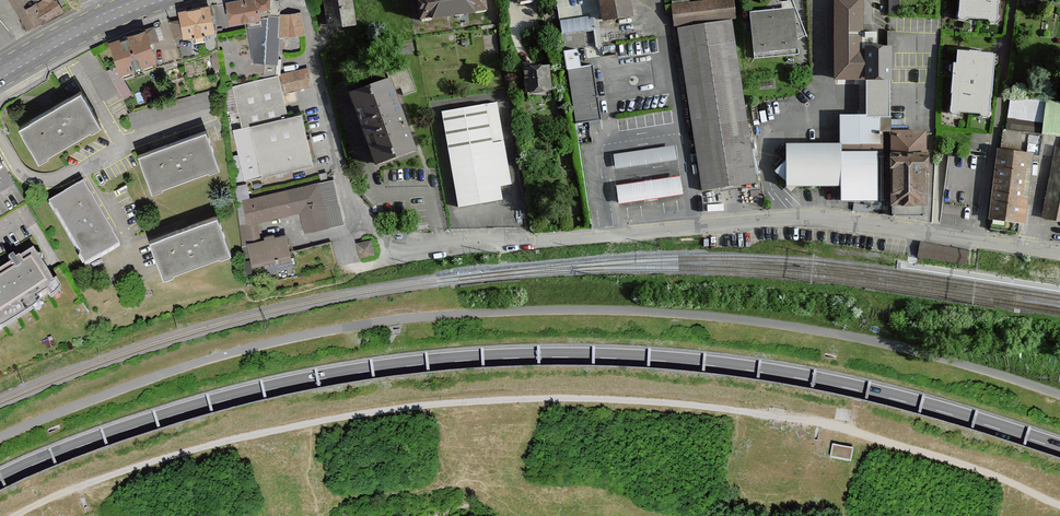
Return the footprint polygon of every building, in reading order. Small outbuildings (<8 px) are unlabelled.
[(28,32),(64,12),(57,0),(11,0),(28,32)] [(265,80),(279,77),(281,37),(307,36),(302,16),(271,18),(271,0),(244,0),(227,3),(230,24),(248,21),(254,65),(265,66),(265,80)] [(324,1),(325,16),(320,16),(321,28),(327,28),(327,31),(356,28),(354,0),(334,0),(324,1)] [(421,23),(434,22),(434,21),(480,15),(480,17),(490,16),(487,0),(418,0),(421,23)] [(597,0),(557,0),(562,36),(594,32),(596,47),(603,46),(597,0)] [(604,23),(632,20),(629,0),(601,0),(604,23)] [(672,7),(674,27),(737,21),(735,0),(734,0),(672,7)] [(867,49),(864,49),(864,0),(835,0),(835,82),(867,82),(867,49)] [(892,10),(901,11),(902,0),(893,0),(892,10)] [(962,21),(1000,23),(1001,0),(963,0),(962,21)] [(211,9),(181,14),(182,22),(173,24),(176,39),(184,37),(184,40),(196,38),(197,44),(206,42),(205,37),(215,35),(211,9)] [(762,13),(752,14),(755,59),(799,55),(798,43),(796,11),(785,11),(762,13)] [(938,24),(917,23),(917,43),(937,44),(938,24)] [(733,25),(678,33),(702,192),(758,183),(733,25)] [(148,31),(111,44),(122,77),(158,64),(151,44),(160,41),(155,27),(147,30),(148,31)] [(897,33),(889,33),(889,47),(897,47),(897,33)] [(892,49),(867,49),(867,82),(867,117),(881,117),(881,137),(892,137),(892,49)] [(905,49),(892,49),(892,137),(892,208),(927,208),(927,171),(930,171),(930,160),(927,160),(927,132),(905,132),(905,49)] [(578,51),(565,53),(567,72),(569,72),(576,125),(601,122),(594,67),(582,68),(580,59),(578,51)] [(95,52),(81,60),(105,103),(120,94),(95,52)] [(995,55),(956,53),(953,116),(992,118),(995,55)] [(393,81),(352,96),(378,167),(419,152),(398,96),(404,94),(405,99),(418,94),(408,67),(390,74),(393,81)] [(551,69),(525,69),(525,94),(551,94),(551,69)] [(265,80),(233,88),(243,129),(234,131),(240,157),(231,159),(237,184),(246,181),(246,183),(314,167),(302,115),(289,118),(284,95),(312,88),(308,70),(279,77),(265,80)] [(1012,94),(1009,127),(1059,132),(1059,98),(1048,97),(1048,98),(1012,94)] [(81,95),(20,130),(40,163),(100,128),(81,95)] [(499,104),(443,114),(459,209),(503,202),(494,145),(505,143),(499,104)] [(880,204),(881,137),(881,117),(867,117),(841,117),(841,146),(841,188),(841,204),(880,204)] [(992,231),(1019,233),(1028,157),(1041,159),(1044,136),(1002,132),(992,231)] [(208,134),(141,157),(153,193),(220,169),(208,134)] [(619,164),(681,158),(679,144),(617,150),(619,164)] [(841,188),(841,146),(786,146),(786,164),(776,173),(787,183),(787,188),(841,188)] [(1044,219),(1059,222),(1059,150),(1058,149),(1044,219)] [(685,173),(621,182),(623,201),(688,192),(685,173)] [(319,184),(239,204),(241,227),(259,223),(301,215),(305,235),(345,226),(335,183),(319,186),(319,184)] [(85,187),(51,207),(87,270),(121,250),(85,187)] [(219,219),(151,243),(164,280),(232,255),(219,219)] [(259,223),(241,227),(246,268),(277,262),(280,278),(294,275),(287,239),(261,244),(259,223)] [(373,242),(358,244),(360,259),(375,257),(373,242)] [(923,245),(920,259),(968,266),(970,252),(923,245)] [(0,271),(0,323),(57,287),(33,250),(0,271)] [(837,443),(835,455),(856,458),(858,446),(837,443)]
